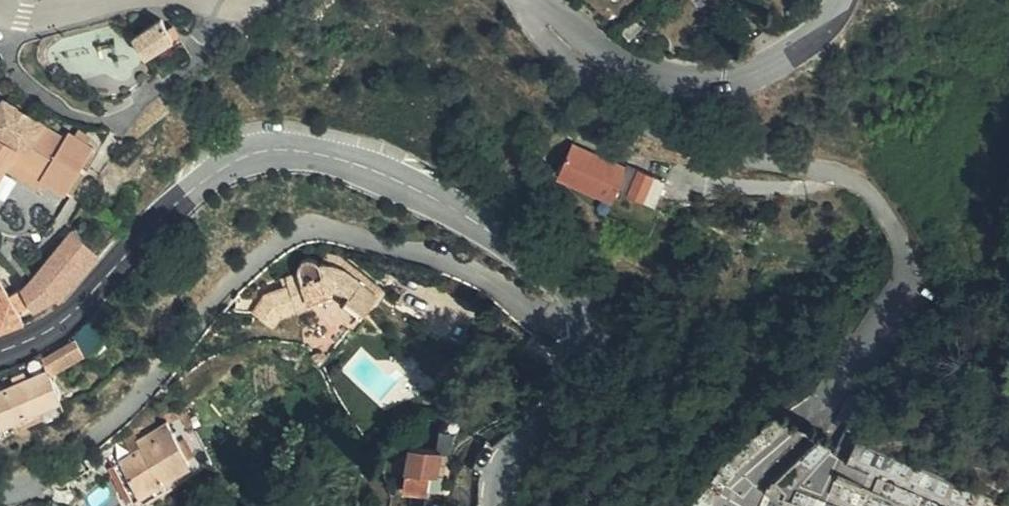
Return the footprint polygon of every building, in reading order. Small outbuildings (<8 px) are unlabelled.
[(186,40),(173,23),(147,43),(159,60),(186,40)] [(67,175),(75,167),(91,133),(70,120),(64,129),(43,119),(46,113),(29,103),(22,114),(0,101),(0,181),(11,162),(24,138),(54,155),(48,165),(67,175)] [(63,191),(48,165),(54,155),(24,138),(11,162),(63,191)] [(608,164),(557,142),(544,173),(598,196),(602,185),(640,201),(649,179),(610,162),(608,164)] [(42,300),(44,301),(62,292),(100,245),(77,226),(58,248),(41,269),(42,290),(42,300)] [(332,266),(328,270),(366,297),(371,289),(346,266),(332,266)] [(12,328),(33,316),(24,301),(14,283),(3,271),(0,267),(0,311),(12,328)] [(33,316),(42,290),(41,269),(24,301),(33,316)] [(347,315),(357,323),(360,322),(375,303),(366,297),(328,270),(322,275),(316,271),(313,270),(308,270),(304,272),(301,277),(301,284),(288,288),(292,298),(285,301),(265,306),(254,318),(275,336),(286,323),(313,314),(313,310),(331,305),(331,300),(340,298),(353,308),(347,315)] [(282,290),(285,301),(292,298),(288,288),(282,290)] [(360,322),(357,323),(363,328),(384,300),(371,289),(366,297),(375,303),(360,322)] [(80,334),(46,349),(54,367),(88,353),(80,334)] [(73,364),(81,379),(83,384),(114,357),(105,343),(73,364)] [(81,379),(8,413),(4,415),(11,428),(27,421),(37,431),(93,405),(83,384),(81,379)] [(180,433),(157,448),(153,451),(149,445),(123,461),(129,472),(133,470),(153,501),(203,472),(180,433)] [(816,441),(768,484),(766,489),(749,504),(756,505),(787,505),(788,503),(791,505),(967,505),(972,490),(959,475),(859,440),(846,451),(816,441)] [(445,447),(416,442),(409,486),(431,489),(435,470),(441,471),(445,447)]
